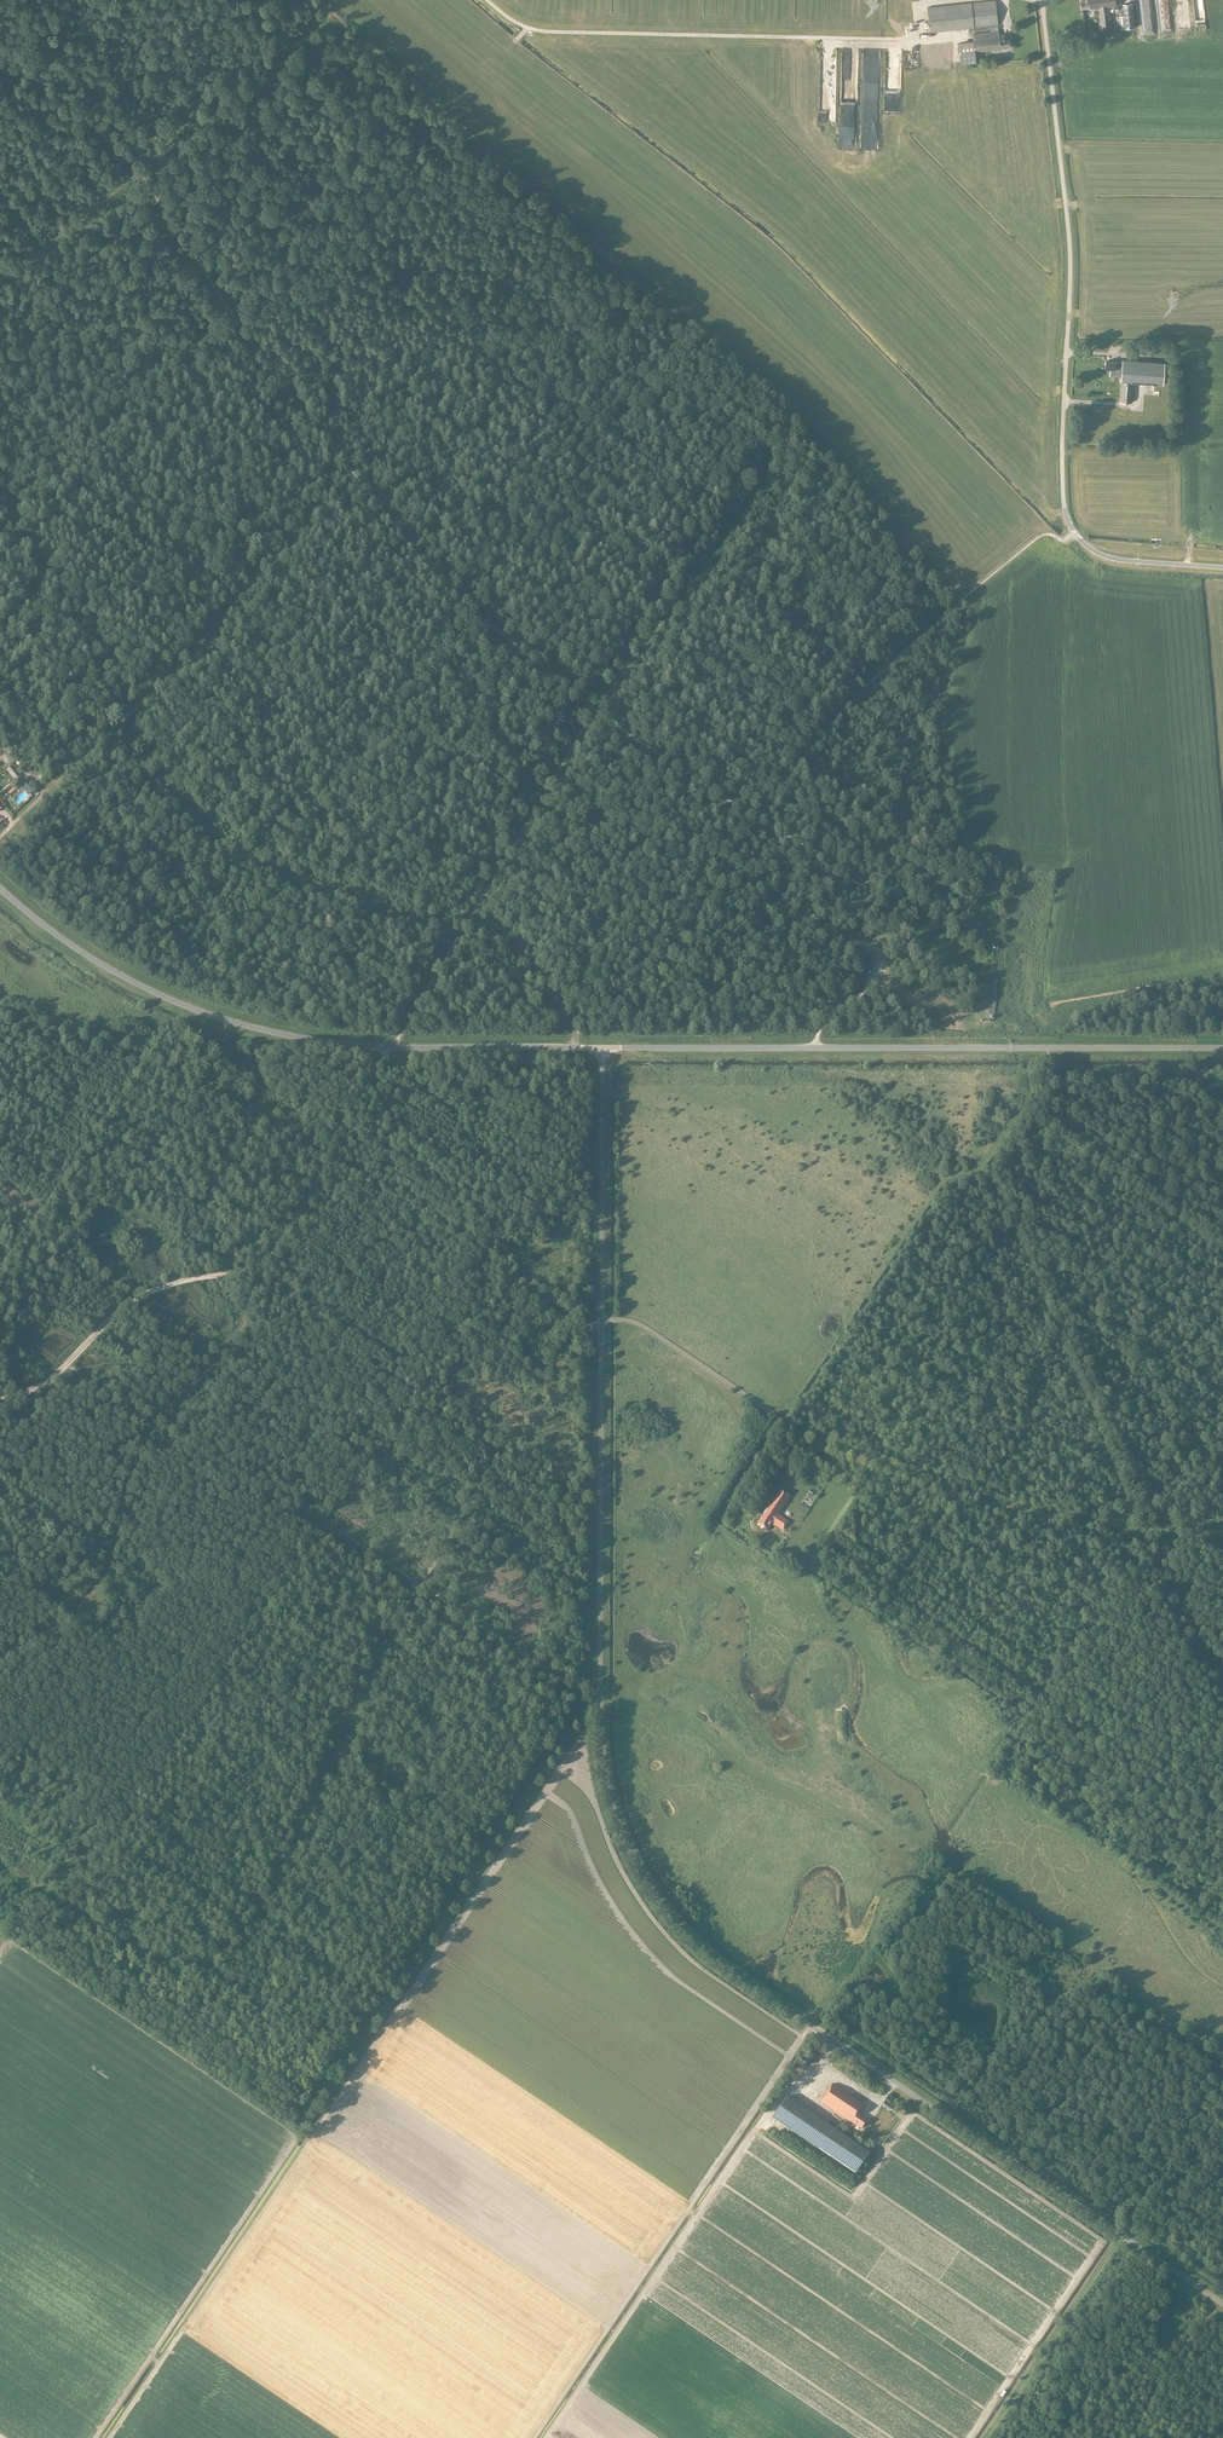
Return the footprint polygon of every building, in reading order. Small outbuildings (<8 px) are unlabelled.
[(977,51),(982,51),(994,49),(994,51),(1001,50),(1001,47),(1010,46),(1009,38),(1004,38),(1004,34),(999,35),(999,31),(998,25),(995,0),(928,8),(930,32),(989,26),(990,32),(973,33),(974,42),(959,43),(960,53),(977,51)] [(1081,0),(1082,8),(1091,7),(1091,10),(1098,9),(1101,30),(1113,28),(1110,6),(1118,6),(1117,0),(1083,0),(1081,0)] [(1141,2),(1141,14),(1151,14),(1151,1),(1141,2)] [(1136,27),(1134,9),(1124,10),(1125,16),(1120,17),(1121,29),(1136,27)] [(1179,10),(1180,25),(1187,24),(1186,9),(1179,10)] [(977,51),(960,53),(961,65),(978,63),(977,51)] [(887,52),(885,104),(897,104),(898,52),(887,52)] [(1132,402),(1133,382),(1167,385),(1168,363),(1130,360),(1122,360),(1122,362),(1105,361),(1105,368),(1111,369),(1110,376),(1121,376),(1119,401),(1132,402)] [(12,767),(7,771),(18,784),(22,780),(12,767)] [(4,825),(9,817),(6,815),(1,823),(4,825)] [(780,1490),(762,1517),(757,1524),(767,1530),(772,1524),(783,1531),(789,1522),(778,1515),(790,1496),(780,1490)] [(863,2105),(844,2093),(832,2084),(820,2102),(852,2123),(853,2123),(861,2129),(867,2120),(857,2114),(863,2105)] [(819,2149),(832,2129),(786,2098),(772,2118),(819,2149)] [(869,2153),(844,2137),(832,2129),(819,2149),(855,2173),(869,2153)]
